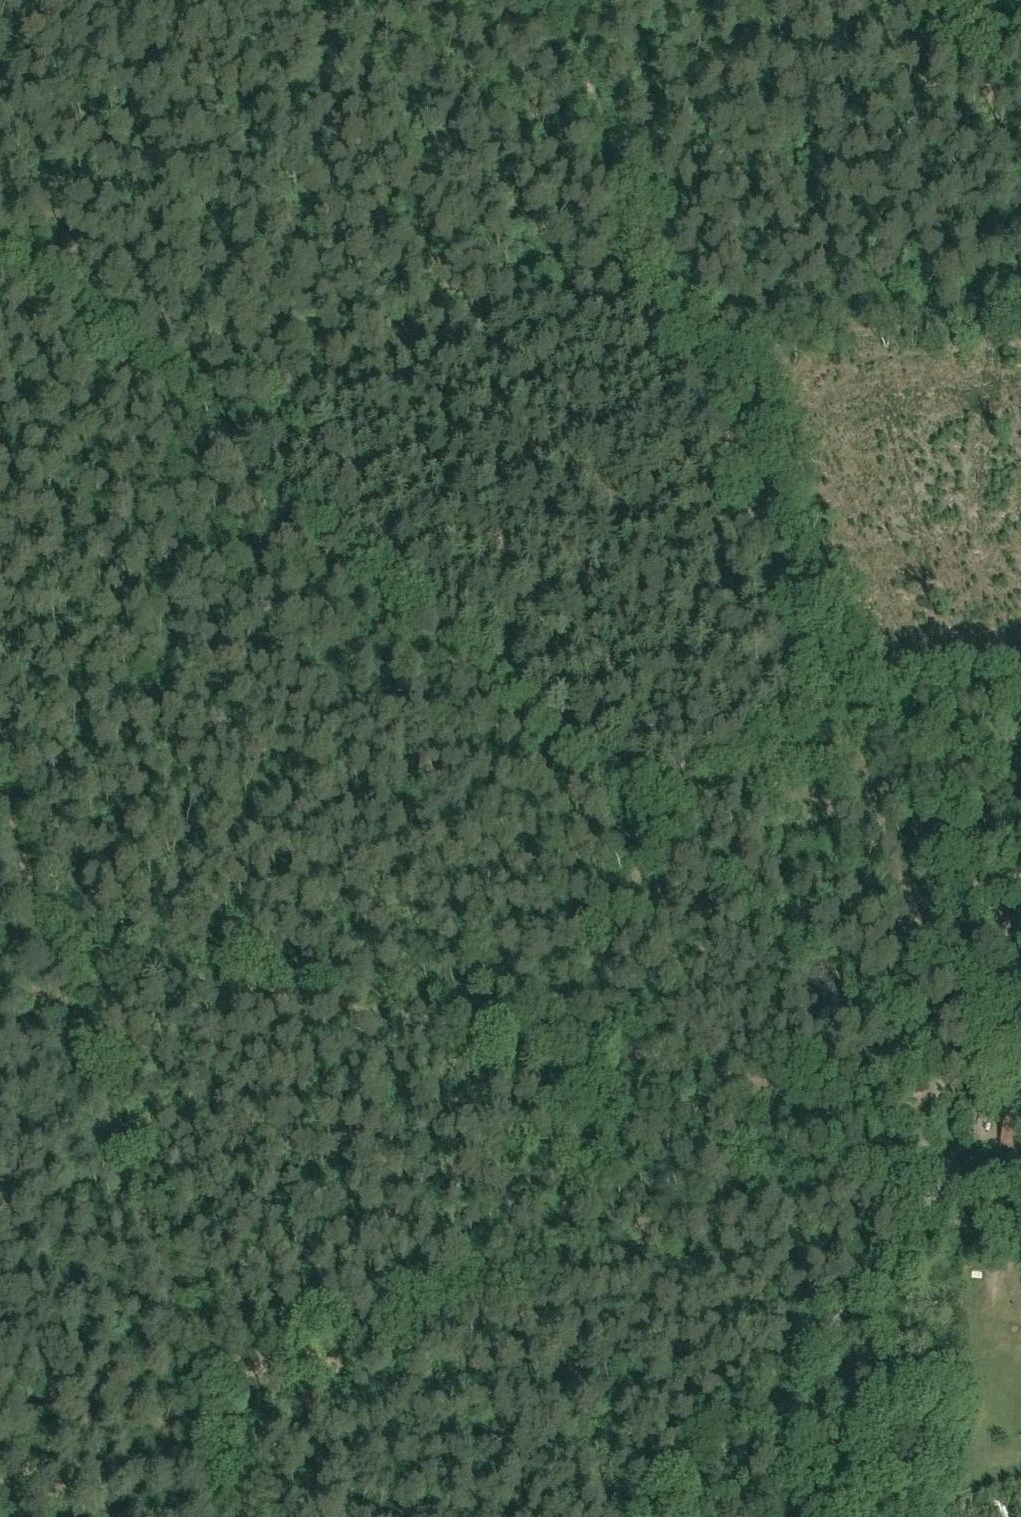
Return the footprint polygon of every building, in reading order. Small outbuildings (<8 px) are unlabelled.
[(1002,1145),(1011,1146),(1012,1141),(1020,1142),(1020,1103),(1016,1102),(1015,1110),(1008,1109),(1002,1145)] [(993,1161),(993,1175),(1007,1175),(1007,1161),(993,1161)] [(929,1469),(929,1480),(941,1481),(942,1470),(929,1469)]
